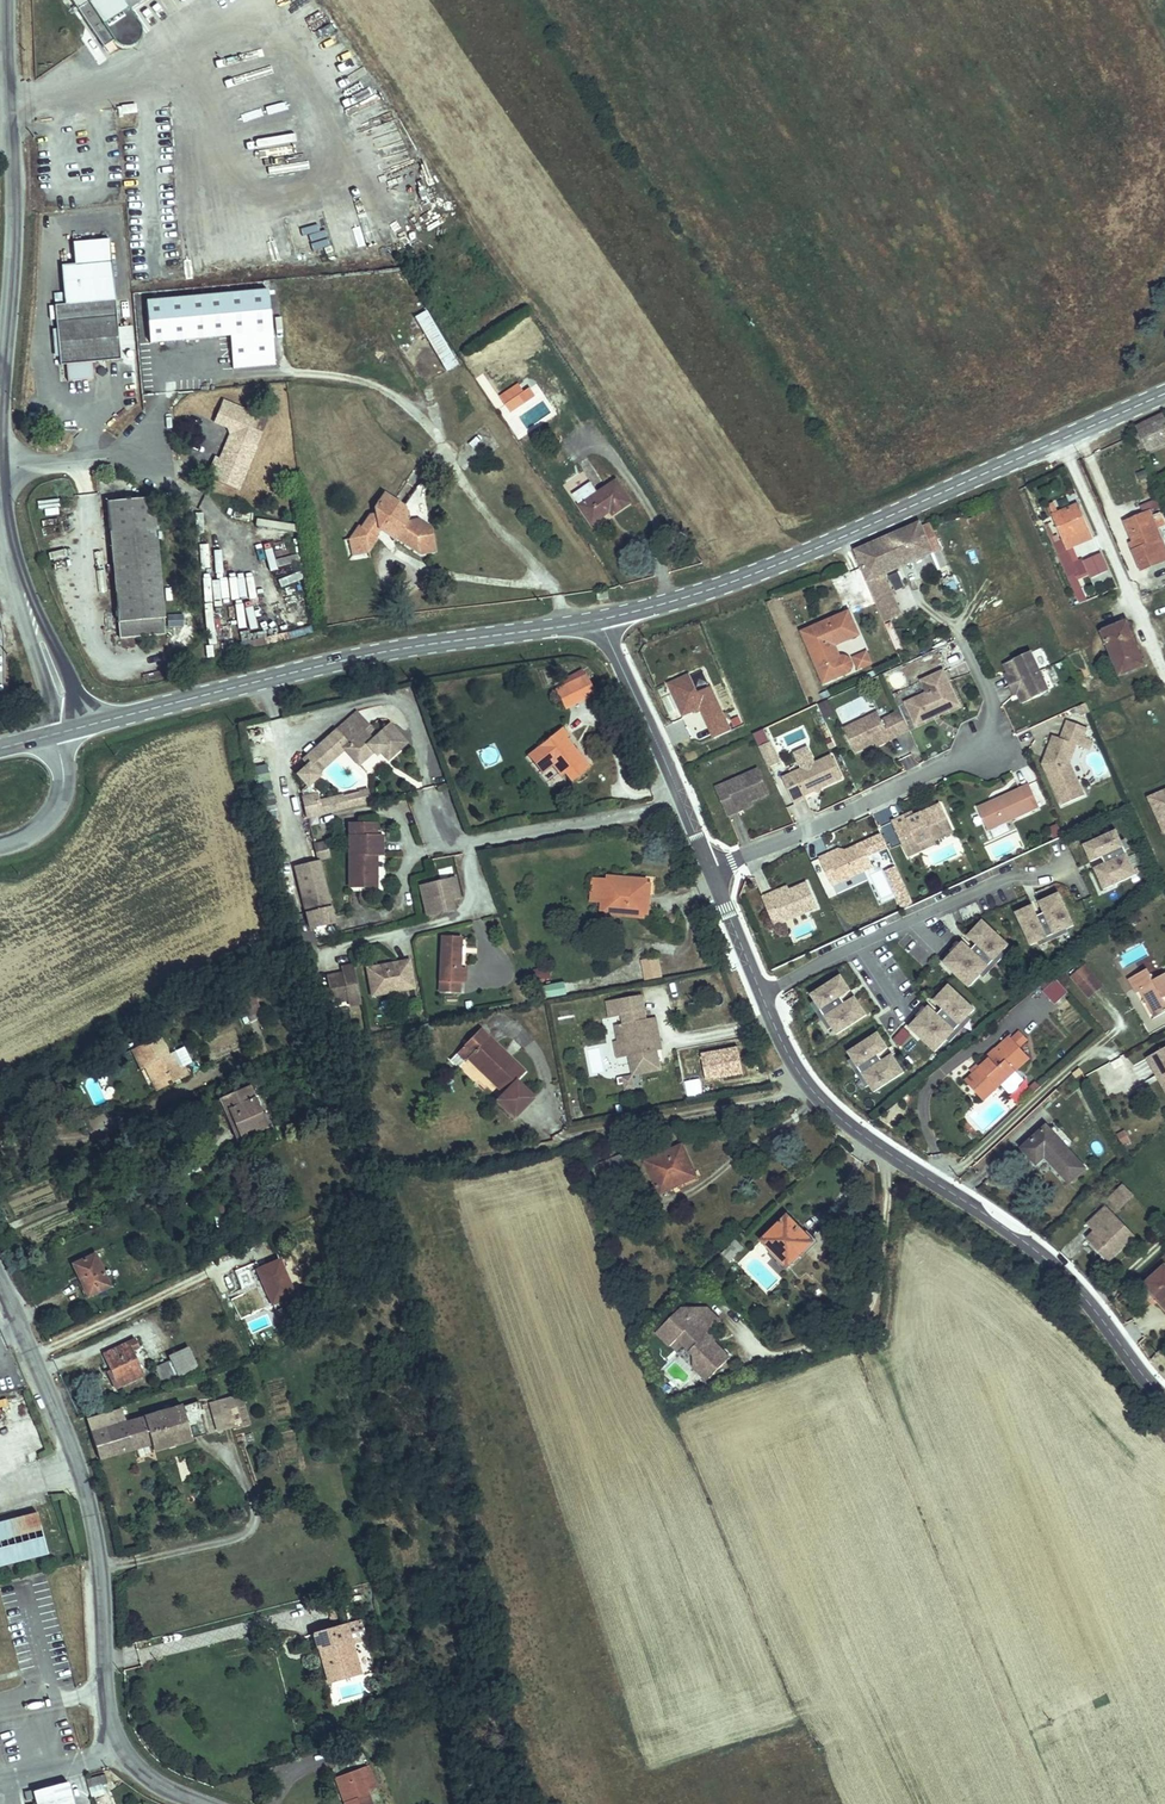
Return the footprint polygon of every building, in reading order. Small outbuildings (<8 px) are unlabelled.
[(86,30),(100,50),(109,43),(114,48),(121,51),(128,50),(131,48),(134,46),(137,40),(138,33),(135,27),(125,12),(144,0),(67,0),(86,30)] [(57,272),(111,267),(108,241),(71,244),(73,265),(57,266),(57,272)] [(111,267),(57,272),(61,307),(54,308),(59,366),(65,365),(67,382),(92,380),(91,363),(118,361),(111,267)] [(267,289),(145,301),(149,343),(230,335),(233,368),(274,363),(267,289)] [(446,371),(460,363),(425,307),(412,315),(446,371)] [(406,314),(391,323),(401,337),(416,328),(406,314)] [(417,331),(393,347),(419,385),(443,368),(417,331)] [(120,338),(121,350),(130,349),(128,337),(120,338)] [(511,411),(525,403),(520,395),(506,404),(511,411)] [(211,476),(239,489),(258,447),(271,418),(228,399),(219,419),(230,424),(230,433),(219,457),(220,466),(214,471),(211,476)] [(1137,434),(1143,448),(1164,438),(1164,412),(1134,426),(1138,434),(1137,434)] [(206,467),(214,471),(220,466),(219,457),(212,454),(206,467)] [(593,487),(575,500),(592,523),(609,510),(613,515),(630,503),(616,482),(598,494),(593,487)] [(349,534),(350,539),(351,541),(363,549),(367,549),(370,549),(377,539),(374,537),(377,531),(376,526),(382,525),(386,528),(392,528),(400,533),(397,537),(402,541),(406,540),(406,544),(411,547),(414,547),(415,549),(420,554),(435,551),(430,527),(425,524),(419,525),(417,519),(405,521),(402,503),(385,492),(375,506),(376,512),(370,513),(360,527),(356,525),(349,534)] [(1081,526),(1066,492),(1042,502),(1057,537),(1081,526)] [(153,493),(106,498),(121,648),(168,643),(153,493)] [(1160,551),(1142,502),(1117,512),(1127,539),(1122,541),(1131,563),(1160,551)] [(918,523),(858,549),(862,557),(870,577),(930,552),(920,528),(918,523)] [(1044,541),(1050,555),(1057,552),(1051,538),(1044,541)] [(351,541),(350,539),(347,539),(351,555),(367,552),(367,549),(363,549),(351,541)] [(954,576),(945,581),(951,591),(960,585),(954,576)] [(597,594),(600,601),(608,599),(604,591),(601,592),(597,594)] [(857,630),(847,607),(799,627),(820,678),(847,667),(849,664),(850,662),(851,660),(850,657),(850,655),(848,653),(846,651),(844,651),(842,651),(838,652),(833,641),(857,630)] [(1135,659),(1115,615),(1093,625),(1113,669),(1135,659)] [(867,660),(862,649),(851,653),(856,664),(867,660)] [(1045,688),(1029,649),(1004,659),(1008,668),(1005,670),(1002,671),(1010,691),(1013,690),(1017,688),(1021,698),(1045,688)] [(951,667),(964,660),(959,651),(946,659),(951,667)] [(954,699),(940,665),(918,673),(923,686),(902,695),(911,716),(954,699)] [(693,671),(666,683),(679,713),(699,711),(711,739),(730,731),(710,682),(700,686),(693,671)] [(584,674),(557,689),(566,705),(593,690),(584,674)] [(830,701),(819,705),(824,718),(835,714),(830,701)] [(1085,710),(1081,701),(1072,704),(1077,714),(1085,710)] [(875,703),(841,718),(851,742),(870,733),(885,727),(886,730),(896,725),(888,707),(878,711),(875,703)] [(345,706),(290,755),(295,760),(284,769),(294,781),(305,771),(303,768),(331,744),(347,761),(364,746),(367,743),(371,746),(376,752),(393,737),(378,720),(367,730),(359,737),(349,725),(356,718),(345,706)] [(367,730),(356,718),(349,725),(359,737),(367,730)] [(1048,733),(1037,761),(1054,804),(1077,794),(1064,762),(1070,742),(1074,744),(1081,725),(1062,718),(1055,736),(1048,733)] [(886,730),(885,727),(870,733),(871,736),(886,730)] [(766,728),(753,733),(767,767),(780,762),(766,728)] [(558,730),(536,747),(549,764),(559,776),(562,773),(569,782),(586,769),(576,756),(572,760),(565,750),(568,747),(562,740),(565,738),(558,730)] [(799,730),(786,734),(789,743),(802,739),(799,730)] [(836,768),(826,745),(777,766),(788,792),(799,787),(798,784),(836,768)] [(549,764),(536,747),(532,751),(545,767),(549,764)] [(744,788),(762,781),(751,756),(719,769),(724,779),(713,784),(721,802),(731,797),(730,793),(744,788)] [(254,779),(269,780),(269,765),(254,765),(254,779)] [(724,779),(719,769),(709,773),(713,784),(724,779)] [(293,813),(358,795),(354,783),(308,796),(306,788),(288,793),(293,813)] [(1022,783),(970,804),(980,827),(1032,805),(1022,783)] [(1155,820),(1164,815),(1164,783),(1143,793),(1155,820)] [(745,792),(744,788),(730,793),(731,797),(745,792)] [(896,810),(885,815),(900,851),(913,845),(910,838),(942,824),(932,800),(906,811),(898,814),(896,810)] [(1164,825),(1164,815),(1155,820),(1159,828),(1164,825)] [(338,822),(338,835),(363,834),(363,821),(338,822)] [(1078,853),(1090,848),(1093,855),(1081,860),(1090,881),(1123,867),(1103,822),(1071,836),(1078,853)] [(910,838),(913,845),(927,839),(925,836),(944,828),(942,824),(910,838)] [(363,834),(338,835),(339,882),(365,881),(364,852),(371,852),(371,834),(363,834)] [(820,843),(812,846),(818,865),(828,861),(832,871),(863,860),(853,836),(830,845),(822,847),(820,843)] [(314,838),(303,842),(308,859),(319,855),(314,838)] [(325,921),(308,859),(282,866),(300,928),(325,921)] [(828,861),(818,865),(822,875),(832,871),(828,861)] [(447,888),(455,886),(448,867),(414,880),(425,908),(451,898),(447,888)] [(580,893),(593,894),(593,873),(594,868),(581,867),(580,893)] [(593,873),(593,894),(605,896),(605,907),(633,909),(640,903),(642,877),(636,869),(621,869),(616,873),(611,868),(599,868),(593,873)] [(805,896),(795,871),(778,878),(764,883),(762,879),(752,883),(759,902),(769,898),(773,908),(805,896)] [(776,874),(762,879),(764,883),(778,878),(776,874)] [(1081,914),(1068,882),(1001,910),(1014,942),(1081,914)] [(605,896),(593,894),(592,906),(605,907),(605,896)] [(769,898),(759,902),(763,912),(773,908),(769,898)] [(929,953),(954,977),(967,964),(989,941),(995,935),(969,911),(954,926),(962,934),(963,935),(958,941),(956,939),(949,932),(946,934),(938,943),(929,953)] [(452,930),(435,929),(434,975),(460,975),(460,962),(451,962),(452,930)] [(938,943),(946,934),(943,932),(935,940),(938,943)] [(992,944),(989,941),(967,964),(970,967),(992,944)] [(662,962),(659,946),(651,948),(642,950),(645,966),(662,962)] [(400,955),(358,964),(363,991),(405,983),(400,955)] [(1083,957),(1070,967),(1077,977),(1090,966),(1083,957)] [(913,974),(904,979),(907,986),(922,978),(912,960),(907,962),(913,974)] [(352,1005),(344,962),(333,964),(334,970),(319,973),(325,1005),(341,1002),(342,1008),(352,1005)] [(1124,974),(1133,987),(1137,984),(1142,991),(1164,971),(1164,966),(1152,974),(1144,962),(1124,974)] [(829,993),(825,987),(827,985),(836,980),(826,964),(797,983),(801,990),(818,1016),(822,1023),(852,1004),(840,986),(831,992),(829,993)] [(1090,966),(1077,977),(1087,989),(1100,979),(1090,966)] [(880,979),(873,967),(867,970),(873,983),(880,979)] [(1142,991),(1154,1011),(1164,1004),(1164,994),(1162,988),(1164,986),(1164,971),(1142,991)] [(903,1007),(894,1017),(920,1041),(933,1028),(955,1005),(960,999),(934,975),(919,990),(927,998),(929,1000),(924,1005),(922,1003),(914,996),(912,998),(903,1007)] [(1060,990),(1049,978),(1044,982),(1054,995),(1060,990)] [(546,984),(547,996),(566,994),(565,982),(546,984)] [(633,1012),(628,989),(596,997),(599,1008),(608,1007),(610,1017),(602,1018),(605,1034),(600,1035),(604,1051),(642,1042),(635,1011),(633,1012)] [(814,1019),(818,1016),(801,990),(797,992),(814,1019)] [(903,1007),(912,998),(909,996),(901,1004),(903,1007)] [(958,1008),(955,1005),(933,1028),(936,1031),(958,1008)] [(412,1022),(413,1030),(429,1027),(427,1020),(412,1022)] [(866,1051),(862,1044),(864,1043),(873,1037),(863,1022),(834,1041),(838,1047),(855,1074),(859,1081),(889,1062),(877,1044),(868,1049),(866,1051)] [(509,1076),(517,1067),(505,1056),(502,1059),(486,1044),(489,1042),(470,1024),(454,1041),(456,1043),(463,1050),(460,1053),(498,1088),(491,1095),(508,1111),(527,1092),(509,1076)] [(429,1027),(413,1030),(415,1042),(431,1039),(429,1027)] [(1013,1033),(1019,1045),(1027,1041),(1022,1029),(1013,1033)] [(159,1060),(147,1036),(121,1048),(131,1067),(136,1065),(146,1084),(158,1079),(161,1086),(180,1076),(175,1067),(168,1070),(162,1058),(159,1060)] [(985,1050),(962,1071),(981,1091),(998,1076),(1014,1061),(992,1038),(982,1046),(985,1050)] [(455,1058),(460,1053),(463,1050),(456,1043),(448,1052),(455,1058)] [(1143,1055),(1152,1073),(1159,1069),(1164,1081),(1164,1044),(1143,1055)] [(851,1076),(855,1074),(838,1047),(834,1050),(851,1076)] [(1014,1061),(998,1076),(1006,1083),(1021,1069),(1014,1061)] [(632,1082),(629,1068),(602,1073),(606,1087),(632,1082)] [(1159,1069),(1152,1073),(1162,1092),(1164,1091),(1164,1081),(1159,1069)] [(1017,1097),(1028,1085),(1024,1081),(1013,1093),(1017,1097)] [(256,1131),(236,1088),(206,1103),(212,1117),(217,1115),(229,1143),(256,1131)] [(1080,1159),(1040,1116),(1016,1138),(1031,1154),(1044,1141),(1049,1147),(1044,1151),(1064,1173),(1080,1159)] [(416,1149),(427,1146),(422,1129),(411,1133),(416,1149)] [(1118,1133),(1121,1143),(1129,1141),(1126,1130),(1118,1133)] [(679,1162),(663,1137),(629,1160),(649,1191),(665,1180),(662,1173),(679,1162)] [(1125,1192),(1115,1183),(1101,1197),(1111,1207),(1125,1192)] [(1125,1232),(1095,1203),(1080,1218),(1090,1228),(1081,1236),(1101,1256),(1125,1232)] [(776,1263),(803,1237),(776,1209),(749,1234),(776,1263)] [(726,1235),(712,1249),(719,1256),(733,1243),(726,1235)] [(731,1260),(744,1248),(738,1241),(725,1254),(731,1260)] [(1156,1255),(1137,1273),(1150,1286),(1146,1290),(1159,1303),(1164,1296),(1164,1264),(1156,1255)] [(270,1306),(297,1295),(281,1256),(254,1267),(270,1306)] [(95,1294),(80,1262),(56,1272),(65,1292),(70,1290),(75,1303),(95,1294)] [(269,1309),(253,1272),(230,1282),(246,1319),(269,1309)] [(692,1330),(703,1319),(691,1307),(677,1321),(666,1309),(641,1333),(654,1345),(661,1338),(677,1353),(676,1364),(678,1366),(689,1365),(694,1370),(703,1360),(704,1355),(698,1349),(702,1345),(696,1339),(690,1341),(685,1337),(692,1330)] [(690,1341),(696,1339),(696,1334),(692,1330),(685,1337),(690,1341)] [(711,1353),(702,1345),(698,1349),(704,1355),(703,1360),(711,1353)] [(178,1378),(199,1369),(189,1346),(168,1355),(178,1378)] [(122,1359),(119,1350),(87,1363),(96,1384),(92,1386),(97,1397),(125,1386),(115,1361),(122,1359)] [(689,1365),(678,1366),(688,1376),(694,1370),(689,1365)] [(171,1383),(164,1366),(139,1376),(145,1394),(171,1383)] [(210,1398),(214,1408),(236,1401),(233,1391),(210,1398)] [(236,1401),(214,1408),(220,1428),(241,1421),(236,1401)] [(190,1402),(113,1426),(109,1415),(77,1426),(88,1460),(140,1444),(143,1452),(181,1440),(173,1413),(191,1407),(190,1402)] [(173,1413),(181,1440),(199,1434),(191,1407),(173,1413)] [(0,1516),(0,1561),(47,1548),(35,1506),(0,1516)] [(345,1618),(313,1625),(316,1638),(321,1637),(329,1672),(356,1666),(345,1618)] [(324,1673),(329,1672),(321,1637),(316,1638),(324,1673)] [(320,1794),(324,1803),(352,1803),(346,1784),(355,1781),(347,1758),(336,1762),(338,1769),(318,1775),(324,1791),(320,1794)] [(312,1769),(320,1794),(324,1791),(318,1775),(338,1769),(336,1762),(312,1769)] [(104,1775),(89,1779),(91,1787),(107,1783),(104,1775)] [(33,1791),(36,1803),(73,1803),(67,1783),(33,1791)]
